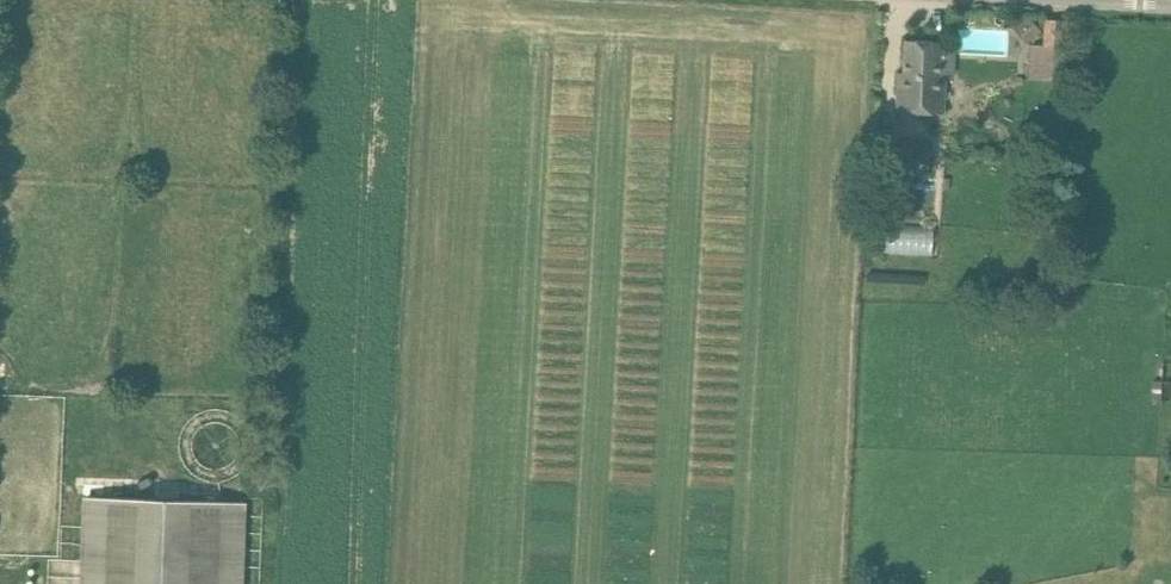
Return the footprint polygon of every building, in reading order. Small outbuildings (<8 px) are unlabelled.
[(1043,31),(1031,15),(1014,28),(1026,43),(1043,31)] [(1046,17),(1045,43),(1032,43),(1031,76),(1066,78),(1068,18),(1046,17)] [(938,113),(940,42),(906,40),(903,111),(938,113)] [(924,177),(927,141),(884,138),(882,175),(924,177)] [(935,228),(886,226),(886,251),(935,252),(935,228)] [(247,503),(88,497),(85,583),(244,583),(247,503)]
